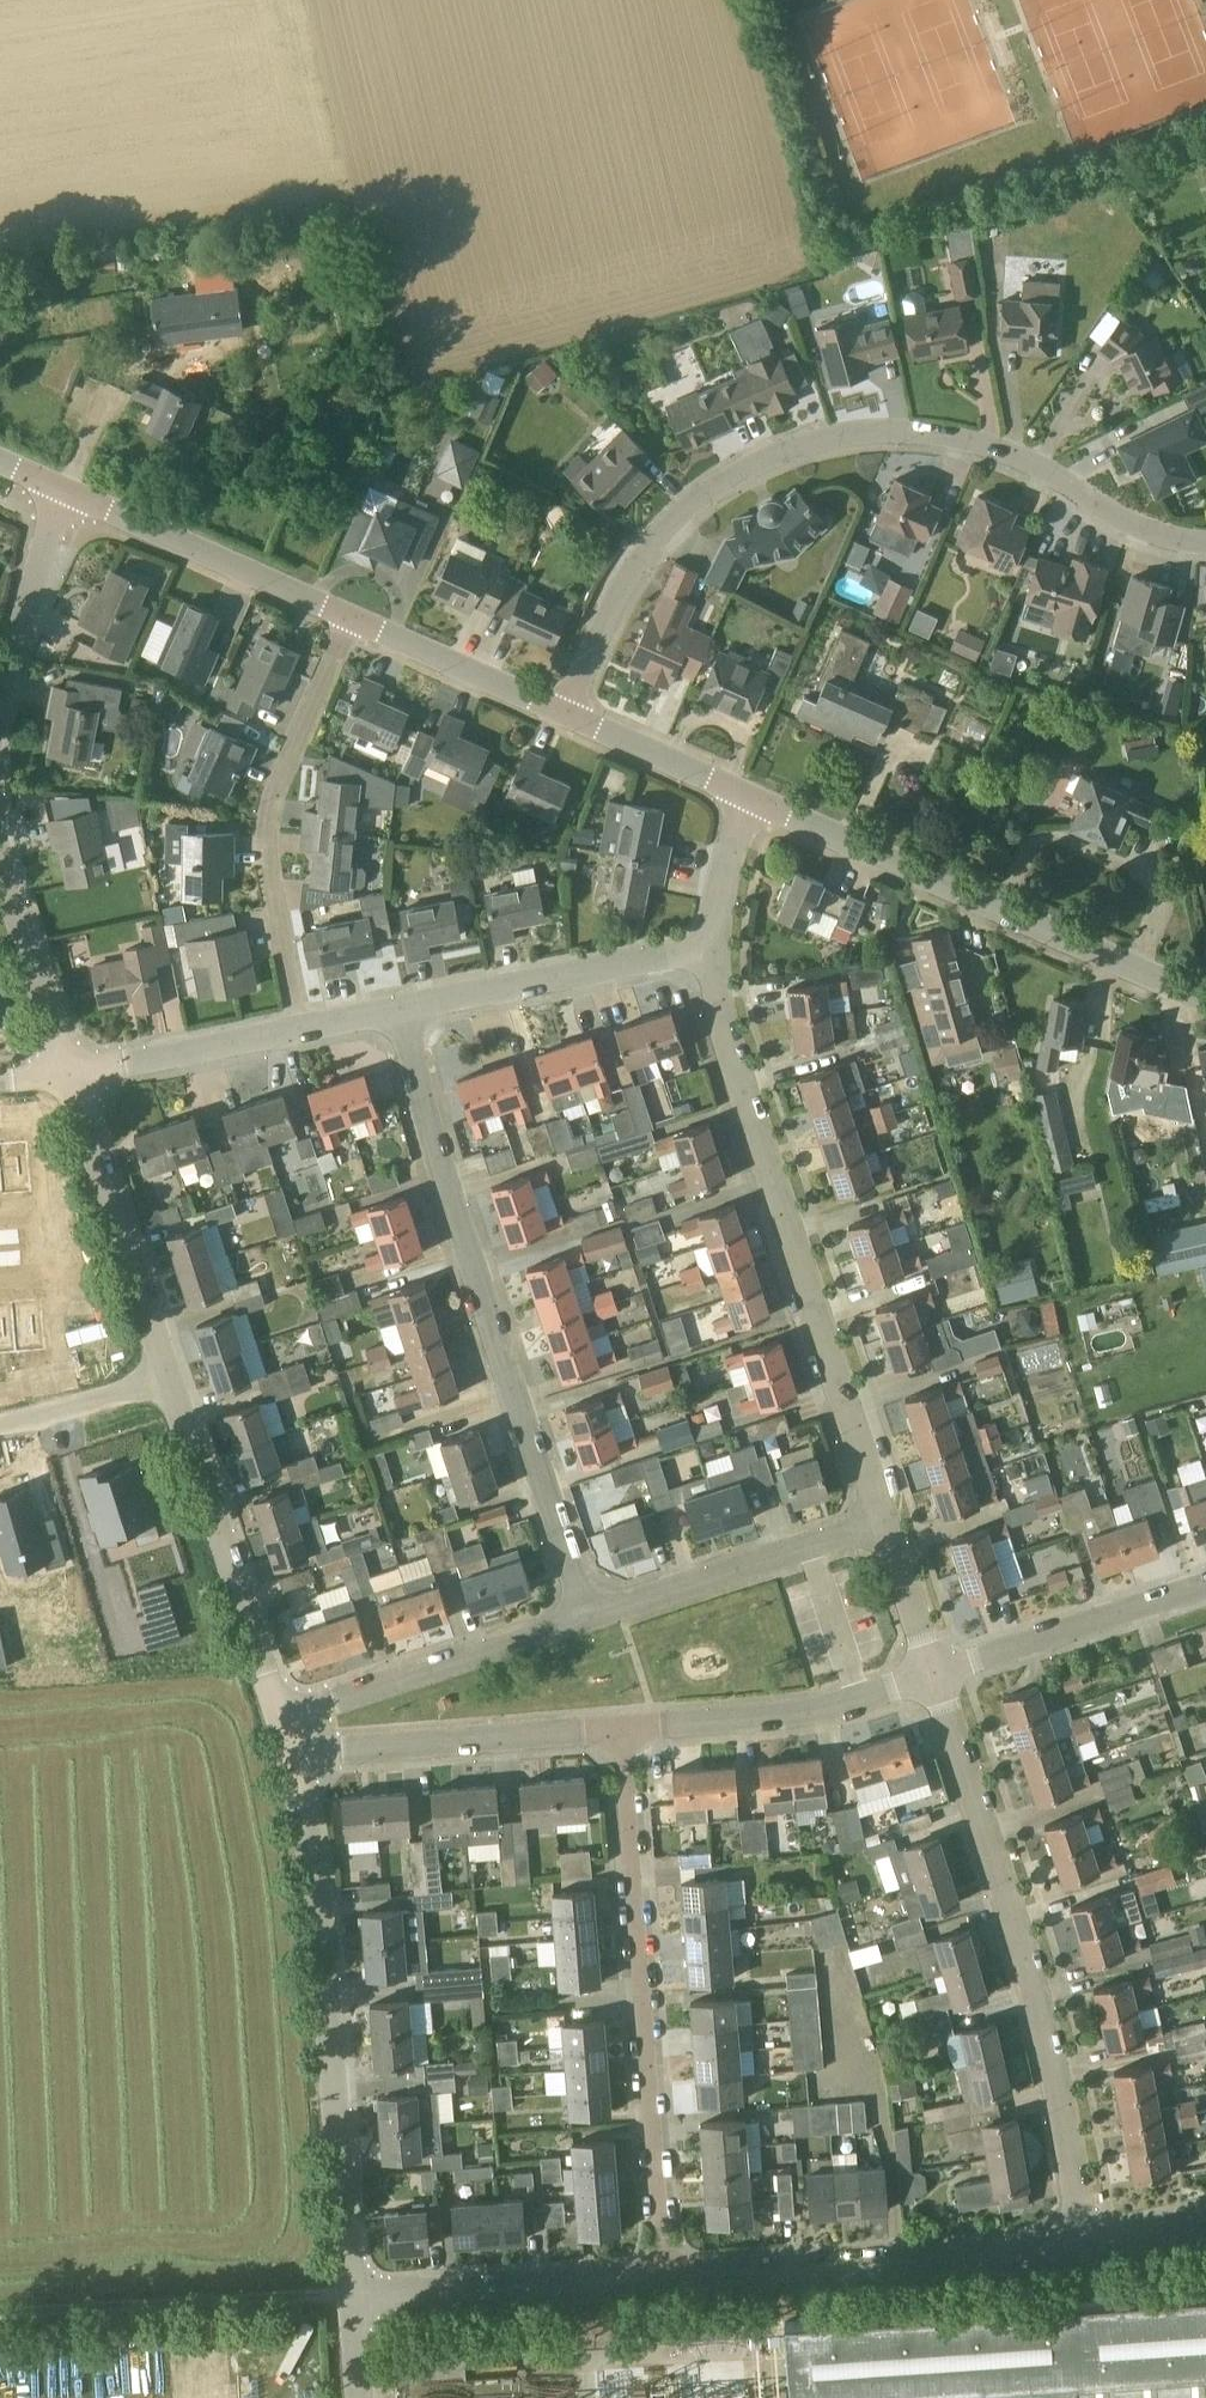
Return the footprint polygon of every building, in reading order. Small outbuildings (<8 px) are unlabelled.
[(1139,185),(1126,189),(1131,204),(1144,200),(1139,185)] [(882,265),(878,248),(862,252),(863,260),(874,266),(882,265)] [(101,255),(101,267),(115,267),(115,255),(101,255)] [(1156,257),(1150,266),(1162,275),(1168,267),(1156,257)] [(969,259),(950,263),(958,298),(977,293),(969,259)] [(1193,259),(1191,259),(1190,259),(1189,259),(1188,260),(1187,261),(1186,262),(1185,263),(1184,264),(1184,265),(1184,266),(1184,268),(1184,269),(1185,270),(1186,271),(1187,272),(1188,273),(1189,273),(1190,274),(1191,274),(1193,274),(1194,273),(1195,273),(1196,272),(1197,271),(1198,270),(1198,269),(1199,268),(1199,266),(1199,265),(1199,264),(1198,263),(1197,262),(1196,261),(1195,260),(1194,259),(1193,259)] [(242,330),(237,297),(274,292),(271,271),(227,277),(229,288),(152,298),(158,342),(242,330)] [(1058,323),(1060,281),(1023,279),(1022,301),(1005,300),(1002,338),(1028,339),(1027,350),(1056,351),(1058,323)] [(958,307),(931,313),(927,313),(922,288),(916,285),(906,286),(902,293),(906,317),(905,317),(913,356),(967,346),(958,307)] [(811,312),(803,288),(787,293),(795,317),(811,312)] [(781,325),(792,312),(774,298),(763,311),(781,325)] [(795,351),(779,359),(776,352),(772,354),(769,348),(773,346),(761,318),(730,332),(742,359),(747,358),(750,364),(733,371),(737,379),(734,381),(748,412),(766,404),(769,412),(798,399),(794,391),(793,389),(808,382),(795,351)] [(899,353),(894,337),(889,320),(855,330),(852,319),(818,329),(833,383),(869,372),(866,359),(877,356),(878,360),(899,353)] [(1157,336),(1155,337),(1145,342),(1141,334),(1121,319),(1117,325),(1100,348),(1113,358),(1114,361),(1119,359),(1134,389),(1151,381),(1156,392),(1177,381),(1184,378),(1172,355),(1168,357),(1157,336)] [(545,359),(525,376),(538,391),(558,375),(545,359)] [(167,388),(166,391),(141,380),(134,395),(158,405),(150,425),(182,439),(194,412),(198,402),(167,388)] [(748,412),(734,381),(699,396),(694,394),(671,405),(670,411),(686,446),(732,426),(730,420),(748,412)] [(1194,391),(1204,410),(1205,409),(1205,385),(1194,391)] [(469,413),(489,423),(501,397),(480,388),(469,413)] [(1191,431),(1201,427),(1194,412),(1120,446),(1132,470),(1142,465),(1157,495),(1194,478),(1182,452),(1198,445),(1191,431)] [(648,475),(637,463),(648,451),(625,429),(591,465),(579,453),(564,470),(576,481),(603,508),(627,484),(634,490),(648,475)] [(476,453),(452,442),(438,472),(462,483),(476,453)] [(940,507),(926,501),(928,497),(918,493),(920,489),(896,478),(879,517),(926,538),(940,507)] [(436,517),(371,488),(342,551),(364,561),(369,549),(397,561),(400,557),(415,563),(436,517)] [(789,545),(821,516),(795,488),(781,501),(779,500),(776,499),(773,498),(773,502),(764,507),(761,505),(760,506),(760,508),(759,509),(759,511),(759,513),(735,518),(739,537),(726,540),(707,577),(733,590),(747,564),(763,560),(761,554),(773,551),(772,548),(784,547),(789,545)] [(1028,530),(998,516),(1002,505),(979,495),(959,541),(995,555),(992,561),(1011,569),(1028,530)] [(555,532),(571,523),(561,506),(545,515),(555,532)] [(514,564),(487,552),(487,551),(458,537),(434,592),(470,609),(474,602),(493,610),(493,609),(509,575),(511,571),(514,564)] [(859,568),(869,545),(853,537),(842,561),(859,568)] [(1096,607),(1105,577),(1104,577),(1107,567),(1074,557),(1071,567),(1039,557),(1027,600),(1059,610),(1054,629),(1085,638),(1091,619),(1092,619),(1096,607)] [(860,581),(880,591),(889,572),(869,562),(860,581)] [(676,563),(667,584),(686,592),(695,571),(676,563)] [(125,635),(147,585),(112,570),(99,600),(91,596),(80,621),(103,631),(96,647),(124,659),(133,638),(125,635)] [(567,611),(541,599),(525,592),(529,584),(509,575),(493,609),(511,617),(507,626),(551,646),(567,611)] [(1183,606),(1166,600),(1170,587),(1133,576),(1122,616),(1113,644),(1150,655),(1155,637),(1173,642),(1183,606)] [(889,578),(873,613),(897,624),(913,589),(889,578)] [(694,677),(712,636),(693,628),(692,630),(673,622),(683,598),(664,590),(653,614),(652,614),(633,656),(648,662),(642,676),(667,687),(669,682),(672,683),(677,670),(694,677)] [(816,605),(800,597),(789,619),(805,627),(816,605)] [(217,616),(186,602),(175,628),(161,662),(206,681),(218,652),(204,646),(217,616)] [(931,634),(937,613),(917,607),(910,628),(931,634)] [(158,660),(174,623),(158,616),(142,653),(158,660)] [(849,688),(850,686),(871,640),(843,628),(812,697),(805,694),(797,713),(843,733),(846,726),(878,741),(887,719),(918,732),(930,706),(898,692),(891,707),(849,688)] [(986,639),(959,628),(950,649),(977,661),(986,639)] [(298,652),(262,635),(250,662),(238,690),(230,686),(228,688),(215,682),(209,696),(251,717),(259,701),(273,708),(298,652)] [(997,645),(990,666),(1011,672),(1018,651),(997,645)] [(720,652),(701,696),(748,717),(761,686),(776,693),(791,659),(774,652),(765,672),(745,664),(744,657),(733,652),(728,656),(720,652)] [(392,745),(407,712),(376,698),(382,685),(365,677),(344,724),(392,745)] [(97,711),(117,715),(122,688),(70,678),(68,689),(54,686),(50,705),(59,707),(50,752),(88,759),(97,711)] [(1164,689),(1159,709),(1173,713),(1179,693),(1164,689)] [(128,718),(145,722),(149,700),(132,696),(128,718)] [(419,777),(426,760),(453,772),(441,798),(480,815),(502,764),(484,756),(487,749),(456,735),(463,721),(446,713),(433,739),(418,732),(402,769),(419,777)] [(255,746),(250,744),(212,727),(191,775),(184,772),(176,787),(200,798),(207,782),(228,791),(235,774),(239,776),(245,764),(247,765),(255,746)] [(1158,755),(1154,735),(1125,740),(1128,760),(1158,755)] [(554,817),(569,784),(538,770),(544,757),(528,750),(516,777),(507,797),(554,817)] [(358,804),(393,807),(393,805),(395,784),(395,782),(332,753),(331,755),(336,757),(334,780),(324,778),(320,812),(306,811),(304,829),(355,834),(358,804)] [(1084,774),(1082,777),(1075,794),(1085,799),(1073,825),(1107,840),(1110,839),(1113,834),(1122,838),(1131,817),(1148,825),(1156,808),(1084,774)] [(395,784),(393,805),(406,806),(408,785),(395,784)] [(617,853),(667,863),(671,846),(655,843),(662,810),(627,803),(622,831),(617,853)] [(140,825),(137,809),(110,815),(113,831),(125,828),(140,825)] [(110,875),(110,874),(95,811),(49,821),(53,838),(58,837),(69,884),(97,878),(110,875)] [(573,843),(593,844),(595,828),(574,827),(573,843)] [(316,848),(313,882),(329,884),(327,902),(326,902),(326,903),(352,897),(353,886),(360,887),(365,884),(366,871),(363,867),(351,865),(355,834),(304,829),(303,832),(302,847),(316,848)] [(221,865),(231,865),(231,834),(202,834),(185,834),(185,863),(171,863),(171,895),(184,895),(184,898),(222,897),(221,865)] [(488,852),(467,856),(472,880),(493,876),(488,852)] [(649,879),(663,882),(667,863),(617,853),(612,877),(607,905),(642,912),(649,879)] [(577,862),(561,860),(560,870),(575,873),(577,862)] [(853,928),(865,901),(849,893),(847,898),(822,887),(824,882),(798,871),(792,885),(785,882),(778,898),(785,901),(779,915),(805,926),(830,937),(836,921),(853,928)] [(453,902),(454,902),(471,898),(467,879),(450,882),(453,900),(453,902)] [(545,918),(537,882),(534,882),(514,887),(486,893),(490,915),(496,943),(514,939),(512,925),(545,918)] [(892,893),(880,887),(878,901),(877,901),(874,916),(890,918),(892,902),(890,902),(892,893)] [(392,935),(384,892),(374,894),(360,896),(364,917),(345,921),(317,927),(318,930),(302,933),(309,968),(325,965),(327,977),(345,973),(343,958),(376,952),(374,939),(392,935)] [(454,907),(454,902),(453,902),(453,900),(401,910),(405,932),(411,960),(430,956),(427,942),(461,935),(454,907)] [(164,907),(167,924),(187,921),(184,904),(164,907)] [(214,934),(210,916),(187,921),(167,924),(165,925),(168,946),(187,943),(191,965),(198,997),(218,994),(256,986),(244,929),(238,931),(214,934)] [(164,922),(142,926),(145,945),(126,949),(128,959),(93,966),(101,1004),(136,997),(138,1010),(162,1005),(153,965),(171,962),(168,946),(165,925),(164,922)] [(956,956),(948,928),(913,937),(926,983),(912,987),(934,1063),(952,1058),(955,1069),(978,1063),(975,1051),(982,1049),(956,956)] [(888,962),(858,967),(861,990),(891,985),(888,962)] [(793,1018),(830,1013),(827,994),(847,991),(845,980),(817,984),(788,988),(793,1018)] [(1044,1036),(1039,1067),(1056,1070),(1061,1040),(1081,1043),(1085,1019),(1082,1019),(1084,1004),(1054,998),(1049,1027),(1047,1037),(1044,1036)] [(644,1019),(656,1056),(671,1051),(677,1070),(690,1065),(672,1010),(644,1019)] [(853,1010),(830,1013),(793,1018),(797,1048),(825,1044),(857,1040),(853,1010)] [(904,1016),(874,1025),(879,1041),(909,1032),(904,1016)] [(644,1019),(616,1028),(636,1089),(625,1093),(629,1108),(637,1133),(652,1128),(654,1127),(640,1082),(662,1075),(656,1056),(644,1019)] [(1156,1079),(1157,1074),(1163,1046),(1156,1045),(1157,1038),(1142,1035),(1143,1032),(1121,1027),(1115,1056),(1108,1091),(1137,1097),(1137,1096),(1158,1100),(1154,1120),(1169,1124),(1178,1084),(1156,1079)] [(909,1032),(879,1041),(884,1057),(914,1048),(909,1032)] [(565,1045),(583,1100),(598,1096),(611,1092),(602,1063),(593,1036),(565,1045)] [(565,1045),(537,1055),(546,1082),(555,1109),(583,1100),(565,1045)] [(1016,1047),(1002,1050),(1003,1055),(993,1058),(997,1075),(1007,1073),(1008,1080),(1023,1077),(1016,1047)] [(841,1081),(860,1074),(854,1060),(828,1068),(801,1077),(811,1108),(845,1096),(841,1081)] [(532,1117),(517,1073),(514,1062),(486,1071),(499,1107),(513,1103),(519,1121),(532,1117)] [(486,1071),(459,1080),(458,1081),(477,1137),(489,1132),(482,1113),(499,1107),(486,1071)] [(365,1074),(347,1080),(337,1083),(349,1119),(365,1114),(371,1132),(383,1128),(365,1074)] [(337,1083),(309,1092),(328,1148),(338,1144),(332,1125),(349,1119),(337,1083)] [(256,1102),(268,1139),(296,1130),(293,1120),(284,1093),(256,1102)] [(1068,1150),(1054,1093),(1034,1096),(1047,1154),(1068,1150)] [(820,1137),(855,1125),(845,1096),(811,1108),(820,1137)] [(690,1100),(673,1106),(677,1116),(693,1110),(690,1100)] [(891,1101),(870,1108),(874,1119),(895,1112),(891,1101)] [(256,1102),(240,1107),(224,1113),(233,1140),(236,1150),(237,1150),(240,1160),(227,1164),(232,1181),(245,1177),(243,1170),(273,1161),(266,1140),(268,1139),(256,1102)] [(632,1135),(637,1133),(629,1108),(611,1114),(616,1130),(594,1136),(595,1139),(597,1145),(632,1135)] [(1196,1110),(1200,1135),(1205,1134),(1205,1108),(1196,1110)] [(899,1125),(895,1112),(874,1119),(878,1132),(899,1125)] [(208,1151),(195,1114),(166,1124),(178,1162),(194,1156),(200,1174),(212,1170),(217,1186),(232,1181),(227,1164),(226,1164),(220,1147),(208,1151)] [(582,1136),(573,1139),(566,1116),(546,1123),(556,1152),(566,1149),(585,1142),(582,1136)] [(708,1122),(655,1139),(661,1155),(659,1156),(663,1167),(663,1169),(683,1163),(718,1151),(708,1122)] [(527,1129),(537,1158),(556,1152),(546,1123),(527,1129)] [(166,1124),(134,1135),(147,1172),(178,1162),(166,1124)] [(830,1166),(865,1155),(855,1125),(820,1137),(830,1166)] [(585,1142),(595,1139),(594,1136),(593,1132),(582,1136),(585,1142)] [(637,1150),(632,1135),(597,1145),(602,1162),(637,1150)] [(316,1153),(311,1136),(296,1141),(302,1159),(316,1153)] [(602,1163),(602,1162),(597,1145),(595,1139),(585,1142),(566,1149),(573,1172),(602,1163)] [(24,1145),(0,1147),(0,1198),(28,1195),(24,1145)] [(512,1146),(485,1156),(491,1174),(518,1164),(512,1146)] [(323,1173),(339,1167),(333,1151),(318,1157),(323,1173)] [(727,1178),(718,1151),(683,1163),(687,1177),(669,1183),(673,1196),(727,1178)] [(890,1165),(883,1168),(871,1171),(865,1155),(830,1166),(840,1196),(867,1187),(894,1179),(890,1165)] [(394,1167),(367,1175),(373,1194),(400,1186),(394,1167)] [(533,1186),(551,1180),(546,1168),(520,1177),(493,1186),(502,1215),(538,1203),(533,1186)] [(1093,1171),(1082,1174),(1086,1189),(1097,1186),(1093,1171)] [(283,1188),(265,1193),(271,1215),(290,1210),(283,1188)] [(413,1224),(405,1196),(377,1205),(351,1213),(354,1223),(355,1223),(360,1241),(378,1235),(413,1224)] [(657,1212),(652,1197),(625,1205),(629,1221),(657,1212)] [(187,1201),(160,1210),(165,1225),(192,1215),(187,1201)] [(233,1202),(211,1210),(204,1212),(209,1226),(237,1216),(233,1202)] [(502,1215),(512,1243),(539,1234),(566,1225),(561,1213),(543,1219),(538,1203),(502,1215)] [(709,1242),(744,1231),(735,1203),(681,1221),(687,1237),(706,1231),(709,1242)] [(605,1207),(597,1210),(573,1217),(578,1232),(602,1225),(609,1222),(605,1207)] [(140,1214),(145,1231),(163,1225),(158,1208),(140,1214)] [(889,1227),(908,1221),(903,1208),(876,1216),(849,1226),(859,1256),(895,1244),(889,1227)] [(321,1210),(294,1219),(299,1235),(326,1227),(321,1210)] [(657,1242),(666,1239),(660,1220),(632,1229),(638,1248),(657,1242)] [(413,1224),(378,1235),(383,1252),(365,1257),(368,1268),(395,1261),(422,1252),(413,1224)] [(621,1225),(581,1237),(588,1261),(628,1248),(621,1225)] [(213,1258),(202,1226),(196,1228),(169,1237),(179,1269),(213,1258)] [(744,1231),(709,1242),(718,1270),(753,1259),(744,1231)] [(2,1233),(4,1248),(17,1247),(15,1232),(2,1233)] [(1196,1242),(1198,1250),(1165,1256),(1168,1272),(1202,1266),(1205,1266),(1205,1240),(1196,1242)] [(657,1242),(638,1248),(636,1249),(641,1263),(662,1257),(657,1242)] [(895,1244),(859,1256),(869,1286),(922,1268),(918,1256),(912,1258),(900,1261),(895,1245),(895,1244)] [(973,1247),(930,1262),(935,1277),(978,1263),(973,1247)] [(537,1295),(573,1283),(567,1267),(586,1261),(583,1249),(527,1267),(537,1295)] [(629,1250),(618,1253),(623,1268),(634,1265),(629,1250)] [(17,1254),(4,1255),(5,1269),(19,1268),(17,1254)] [(190,1303),(223,1292),(223,1289),(213,1258),(179,1269),(190,1303)] [(753,1259),(718,1270),(727,1297),(762,1286),(753,1259)] [(1150,1260),(1137,1263),(1140,1275),(1152,1272),(1150,1260)] [(682,1281),(702,1274),(699,1264),(679,1270),(682,1281)] [(319,1301),(346,1293),(340,1273),(312,1282),(319,1301)] [(702,1274),(682,1281),(686,1293),(706,1287),(702,1274)] [(1034,1275),(994,1286),(999,1303),(1039,1293),(1034,1275)] [(229,1287),(230,1290),(234,1300),(261,1291),(257,1278),(239,1284),(238,1284),(229,1287)] [(424,1281),(396,1289),(370,1298),(373,1310),(375,1309),(393,1304),(398,1319),(433,1308),(424,1281)] [(573,1283),(537,1295),(546,1323),(582,1311),(573,1283)] [(762,1286),(727,1297),(727,1298),(732,1314),(714,1320),(717,1331),(771,1314),(762,1286)] [(611,1288),(592,1295),(596,1307),(615,1300),(611,1288)] [(319,1301),(316,1303),(323,1321),(332,1318),(363,1308),(356,1289),(346,1293),(319,1301)] [(886,1338),(921,1327),(916,1310),(934,1304),(930,1290),(903,1299),(876,1308),(886,1338)] [(261,1291),(234,1300),(238,1312),(238,1315),(247,1312),(248,1311),(266,1305),(261,1291)] [(646,1303),(642,1291),(634,1294),(637,1306),(646,1303)] [(587,1325),(604,1320),(603,1317),(619,1312),(615,1300),(596,1307),(582,1311),(546,1323),(555,1351),(591,1339),(587,1325)] [(42,1352),(38,1303),(9,1305),(13,1355),(42,1352)] [(13,1355),(9,1305),(0,1306),(0,1356),(13,1355)] [(433,1308),(398,1319),(407,1347),(441,1336),(433,1308)] [(1095,1311),(1080,1313),(1081,1329),(1096,1328),(1095,1311)] [(241,1346),(231,1317),(230,1315),(198,1325),(207,1357),(241,1346)] [(1057,1316),(1043,1319),(1046,1335),(1061,1333),(1057,1316)] [(332,1318),(323,1321),(330,1344),(340,1340),(332,1318)] [(959,1350),(951,1346),(949,1347),(940,1321),(921,1327),(886,1338),(896,1368),(931,1357),(934,1368),(962,1360),(959,1350)] [(691,1350),(686,1333),(667,1339),(672,1355),(691,1350)] [(441,1336),(407,1347),(416,1375),(450,1364),(441,1336)] [(658,1338),(627,1348),(634,1369),(665,1359),(658,1338)] [(591,1339),(555,1351),(564,1379),(618,1361),(615,1349),(596,1355),(591,1339)] [(788,1368),(779,1340),(752,1349),(725,1357),(728,1367),(747,1361),(753,1379),(788,1368)] [(385,1342),(365,1349),(369,1361),(389,1354),(385,1342)] [(241,1346),(207,1357),(218,1390),(246,1381),(252,1380),(251,1378),(241,1346)] [(998,1353),(975,1361),(980,1377),(1004,1370),(998,1353)] [(389,1354),(369,1361),(373,1372),(393,1366),(389,1354)] [(304,1361),(285,1366),(290,1379),(308,1373),(304,1361)] [(686,1363),(675,1367),(682,1387),(692,1384),(686,1363)] [(416,1375),(420,1387),(394,1395),(399,1410),(370,1419),(375,1433),(405,1424),(401,1411),(460,1392),(450,1364),(416,1375)] [(669,1365),(639,1374),(646,1396),(675,1387),(669,1365)] [(290,1379),(285,1366),(268,1372),(267,1373),(258,1375),(262,1388),(290,1379)] [(797,1395),(795,1387),(788,1368),(753,1379),(759,1395),(739,1402),(743,1413),(770,1404),(797,1395)] [(308,1373),(290,1379),(294,1392),(312,1386),(308,1373)] [(294,1392),(290,1379),(262,1388),(266,1401),(266,1400),(275,1398),(294,1392)] [(915,1428),(951,1417),(944,1399),(964,1392),(960,1380),(933,1390),(906,1399),(915,1428)] [(620,1390),(594,1399),(566,1408),(576,1436),(611,1424),(606,1408),(624,1402),(620,1390)] [(270,1435),(265,1419),(260,1402),(226,1413),(237,1446),(270,1435)] [(1000,1433),(996,1421),(977,1427),(972,1410),(951,1417),(915,1428),(925,1458),(960,1446),(979,1440),(1000,1433)] [(702,1412),(692,1415),(694,1423),(705,1420),(702,1412)] [(790,1428),(785,1413),(757,1422),(762,1438),(790,1428)] [(1146,1420),(1152,1437),(1171,1431),(1165,1414),(1146,1420)] [(1123,1419),(1128,1435),(1139,1431),(1135,1416),(1123,1419)] [(719,1418),(692,1426),(697,1441),(724,1433),(719,1418)] [(689,1420),(656,1429),(664,1453),(696,1443),(689,1420)] [(611,1424),(576,1436),(585,1464),(612,1455),(639,1447),(635,1435),(617,1441),(611,1424)] [(434,1443),(434,1442),(429,1428),(412,1433),(413,1436),(417,1449),(427,1445),(434,1443)] [(451,1437),(442,1440),(434,1442),(434,1443),(427,1445),(436,1474),(451,1470),(489,1458),(479,1428),(451,1437)] [(1000,1433),(979,1440),(982,1452),(1003,1445),(1000,1433)] [(281,1468),(279,1461),(270,1435),(237,1446),(247,1479),(275,1470),(281,1468)] [(765,1454),(759,1456),(755,1444),(730,1452),(734,1467),(708,1475),(713,1490),(725,1526),(753,1517),(742,1483),(755,1479),(758,1487),(775,1481),(765,1454)] [(817,1457),(812,1444),(780,1454),(784,1468),(772,1471),(783,1503),(794,1499),(796,1503),(829,1493),(817,1457)] [(970,1476),(961,1448),(960,1446),(925,1458),(935,1487),(970,1476)] [(384,1451),(370,1456),(379,1484),(393,1480),(384,1451)] [(291,1477),(319,1468),(315,1454),(286,1463),(291,1477)] [(656,1509),(674,1503),(658,1455),(640,1461),(645,1476),(656,1509)] [(489,1458),(451,1470),(461,1501),(499,1489),(489,1458)] [(616,1486),(640,1478),(645,1476),(640,1461),(611,1470),(616,1486)] [(293,1507),(308,1502),(303,1487),(323,1481),(336,1477),(332,1465),(319,1469),(319,1468),(291,1477),(294,1488),(288,1490),(255,1501),(265,1533),(299,1522),(293,1507)] [(155,1522),(137,1467),(106,1476),(104,1470),(81,1477),(91,1511),(87,1512),(93,1530),(97,1529),(102,1546),(134,1536),(132,1530),(155,1522)] [(987,1470),(970,1476),(935,1487),(945,1517),(972,1508),(998,1500),(995,1491),(994,1487),(993,1487),(987,1470)] [(1178,1485),(1187,1512),(1196,1539),(1205,1536),(1205,1476),(1178,1485)] [(1156,1478),(1124,1488),(1134,1519),(1117,1525),(1129,1562),(1159,1552),(1150,1524),(1148,1518),(1167,1512),(1156,1478)] [(1129,1562),(1117,1525),(1109,1500),(1091,1507),(1085,1486),(1059,1495),(1063,1508),(1071,1532),(1085,1527),(1100,1571),(1129,1562)] [(0,1495),(0,1547),(8,1574),(46,1563),(47,1568),(67,1562),(54,1516),(39,1521),(29,1487),(0,1495)] [(713,1490),(686,1499),(697,1535),(725,1526),(713,1490)] [(1063,1508),(1059,1495),(1057,1490),(1034,1498),(1034,1500),(1039,1515),(1040,1515),(1063,1508)] [(652,1550),(643,1523),(640,1515),(639,1515),(634,1502),(601,1512),(617,1562),(652,1550)] [(455,1504),(453,1504),(437,1509),(440,1524),(444,1523),(460,1519),(455,1504)] [(504,1504),(494,1507),(474,1513),(478,1526),(508,1516),(504,1504)] [(303,1557),(315,1553),(319,1564),(350,1554),(362,1550),(357,1535),(342,1540),(343,1542),(327,1547),(317,1516),(299,1522),(265,1533),(276,1566),(303,1557)] [(1010,1533),(1006,1522),(952,1540),(962,1570),(997,1558),(991,1540),(1010,1533)] [(447,1568),(457,1564),(444,1523),(440,1524),(433,1527),(432,1527),(436,1537),(446,1568),(447,1568)] [(436,1537),(424,1541),(432,1567),(433,1571),(434,1572),(446,1568),(436,1537)] [(490,1559),(503,1599),(532,1589),(521,1557),(519,1549),(490,1559)] [(420,1626),(406,1580),(375,1591),(362,1550),(350,1554),(364,1595),(376,1592),(390,1636),(420,1626)] [(367,1643),(357,1611),(353,1599),(364,1595),(350,1554),(319,1564),(319,1565),(322,1564),(325,1575),(342,1570),(351,1598),(322,1607),(323,1610),(327,1621),(337,1653),(367,1643)] [(490,1559),(489,1559),(487,1554),(459,1563),(459,1564),(463,1577),(473,1609),(503,1599),(490,1559)] [(1007,1588),(997,1558),(962,1570),(971,1600),(1007,1588)] [(313,1580),(309,1568),(279,1577),(283,1590),(313,1580)] [(1069,1582),(1065,1568),(1047,1574),(1051,1588),(1069,1582)] [(439,1584),(438,1584),(434,1572),(433,1571),(406,1580),(420,1626),(450,1616),(441,1589),(439,1584)] [(164,1580),(136,1589),(144,1612),(137,1614),(148,1649),(182,1639),(164,1580)] [(337,1653),(327,1621),(297,1631),(308,1663),(337,1653)] [(8,1666),(0,1626),(0,1666),(8,1666)] [(1181,1639),(1151,1649),(1159,1675),(1189,1666),(1181,1639)] [(1079,1673),(1062,1678),(1066,1690),(1083,1684),(1079,1673)] [(1048,1711),(1040,1685),(1002,1697),(1011,1723),(1048,1711)] [(1020,1749),(1056,1737),(1053,1726),(1048,1711),(1011,1723),(1020,1749)] [(1185,1712),(1173,1716),(1177,1729),(1190,1725),(1185,1712)] [(1088,1714),(1071,1720),(1074,1731),(1092,1725),(1088,1714)] [(1056,1737),(1020,1749),(1029,1775),(1083,1757),(1079,1743),(1096,1737),(1092,1725),(1074,1731),(1056,1737)] [(915,1763),(905,1732),(875,1742),(890,1791),(891,1793),(928,1781),(922,1761),(915,1763)] [(850,1768),(860,1801),(884,1794),(890,1791),(875,1742),(871,1743),(845,1752),(850,1768)] [(791,1760),(797,1809),(799,1823),(816,1821),(815,1814),(828,1813),(825,1784),(821,1756),(791,1760)] [(1083,1757),(1029,1775),(1038,1802),(1065,1793),(1091,1785),(1088,1772),(1087,1773),(1082,1758),(1084,1758),(1083,1757)] [(764,1796),(765,1812),(778,1811),(797,1809),(791,1760),(760,1764),(763,1792),(764,1796)] [(1131,1785),(1135,1783),(1127,1761),(1098,1771),(1105,1793),(1131,1785)] [(737,1794),(737,1786),(735,1766),(704,1768),(707,1801),(708,1801),(709,1820),(727,1819),(728,1828),(741,1827),(743,1852),(757,1851),(753,1818),(739,1820),(739,1817),(737,1798),(737,1794)] [(704,1768),(676,1770),(672,1770),(675,1804),(707,1801),(704,1768)] [(584,1777),(553,1780),(557,1819),(588,1817),(584,1777)] [(524,1811),(525,1822),(557,1819),(553,1780),(521,1782),(524,1811)] [(1205,1791),(1204,1782),(1190,1785),(1194,1803),(1196,1803),(1203,1830),(1205,1830),(1205,1790),(1205,1791)] [(465,1787),(471,1860),(501,1857),(503,1880),(503,1885),(516,1884),(511,1820),(499,1821),(496,1784),(465,1787)] [(1131,1785),(1105,1793),(1111,1810),(1137,1802),(1131,1785)] [(465,1787),(433,1789),(435,1818),(436,1828),(453,1826),(455,1844),(468,1842),(470,1860),(471,1860),(465,1787)] [(407,1791),(393,1793),(375,1794),(378,1833),(410,1830),(409,1820),(407,1791)] [(378,1833),(375,1794),(344,1797),(347,1835),(378,1833)] [(867,1845),(866,1837),(865,1837),(858,1804),(845,1807),(854,1849),(868,1847),(867,1845)] [(854,1849),(845,1807),(832,1810),(839,1842),(836,1843),(835,1844),(836,1851),(836,1852),(854,1849)] [(1086,1824),(1103,1819),(1099,1807),(1072,1816),(1045,1825),(1055,1853),(1091,1841),(1086,1824)] [(929,1811),(918,1814),(899,1819),(903,1833),(933,1825),(929,1811)] [(753,1818),(757,1851),(768,1849),(766,1820),(765,1817),(753,1818)] [(915,1880),(949,1869),(939,1837),(899,1849),(895,1836),(867,1845),(868,1847),(871,1858),(890,1851),(901,1885),(915,1880)] [(823,1852),(836,1851),(835,1844),(836,1843),(835,1838),(827,1838),(822,1844),(823,1852)] [(424,1839),(410,1841),(414,1894),(429,1892),(426,1863),(424,1839)] [(1091,1841),(1055,1853),(1064,1882),(1118,1865),(1114,1853),(1097,1859),(1091,1841)] [(590,1850),(560,1852),(563,1880),(593,1877),(590,1850)] [(711,1851),(708,1851),(679,1854),(680,1866),(695,1865),(712,1863),(711,1851)] [(529,1853),(514,1854),(516,1884),(531,1882),(529,1853)] [(443,1891),(440,1862),(426,1863),(429,1892),(443,1891)] [(728,1902),(726,1881),(725,1863),(712,1864),(712,1863),(695,1865),(695,1877),(681,1878),(683,1905),(728,1902)] [(1171,1863),(1135,1874),(1141,1894),(1177,1883),(1171,1863)] [(949,1869),(915,1880),(925,1912),(960,1901),(949,1869)] [(857,1878),(835,1884),(841,1903),(862,1898),(857,1878)] [(1189,1884),(1195,1902),(1205,1898),(1205,1879),(1189,1884)] [(390,1881),(389,1881),(360,1884),(362,1899),(391,1895),(390,1881)] [(1143,1918),(1134,1888),(1127,1891),(1099,1898),(1071,1906),(1080,1935),(1116,1925),(1143,1918)] [(414,1894),(409,1894),(411,1910),(453,1906),(452,1890),(443,1891),(429,1892),(414,1894)] [(593,1890),(565,1893),(552,1894),(554,1917),(595,1913),(593,1890)] [(831,1897),(825,1899),(827,1909),(833,1908),(831,1897)] [(730,1927),(728,1902),(683,1905),(685,1930),(730,1927)] [(497,1909),(477,1911),(478,1923),(497,1921),(497,1909)] [(365,1944),(405,1941),(402,1910),(363,1913),(365,1944)] [(847,1941),(837,1910),(824,1914),(833,1945),(847,1941)] [(595,1913),(554,1917),(556,1939),(597,1936),(595,1913)] [(824,1914),(820,1915),(810,1918),(820,1949),(833,1945),(824,1914)] [(891,1924),(891,1925),(895,1935),(895,1936),(924,1927),(921,1919),(919,1914),(911,1917),(891,1924)] [(478,1923),(479,1935),(498,1933),(497,1921),(478,1923)] [(887,1938),(895,1935),(891,1925),(884,1928),(887,1938)] [(1116,1925),(1080,1935),(1088,1965),(1116,1957),(1143,1949),(1139,1936),(1121,1942),(1116,1925)] [(730,1927),(685,1930),(687,1956),(732,1952),(732,1953),(741,1953),(739,1927),(730,1928),(730,1927)] [(945,1972),(978,1962),(968,1928),(941,1936),(935,1938),(936,1939),(928,1941),(924,1927),(895,1936),(898,1950),(915,1944),(925,1978),(945,1972)] [(1190,1933),(1192,1944),(1205,1941),(1205,1929),(1190,1933)] [(1194,1951),(1192,1944),(1190,1933),(1149,1943),(1154,1961),(1194,1951)] [(597,1936),(556,1939),(558,1962),(599,1959),(597,1936)] [(408,1972),(406,1957),(427,1955),(426,1940),(405,1941),(365,1944),(368,1975),(397,1973),(408,1972)] [(1205,1964),(1205,1948),(1194,1951),(1154,1961),(1158,1977),(1205,1964)] [(687,1956),(688,1959),(689,1981),(718,1978),(734,1976),(732,1953),(732,1952),(687,1956)] [(492,1967),(511,1965),(510,1954),(491,1955),(492,1967)] [(558,1962),(560,1985),(601,1982),(599,1959),(558,1962)] [(978,1962),(945,1972),(950,1988),(915,1998),(923,2027),(950,2019),(947,2006),(988,1994),(978,1962)] [(511,1965),(492,1967),(493,1979),(512,1977),(511,1965)] [(483,1981),(482,1966),(481,1966),(429,1971),(416,1972),(417,1986),(445,1984),(462,1983),(483,1981)] [(815,1971),(786,1973),(787,1987),(817,1984),(815,1971)] [(1134,1992),(1152,1987),(1149,1975),(1121,1981),(1094,1988),(1101,2018),(1138,2009),(1134,1992)] [(483,1981),(462,1983),(463,1997),(471,1996),(484,1995),(483,1981)] [(447,1998),(445,1984),(417,1986),(418,2001),(447,1998)] [(817,1984),(787,1987),(789,2000),(818,1998),(817,1984)] [(484,1995),(471,1996),(473,2028),(487,2027),(484,1995)] [(693,2027),(737,2023),(735,1997),(719,1998),(691,2000),(693,2027)] [(789,2000),(790,2014),(819,2012),(818,1998),(789,2000)] [(373,2036),(413,2032),(410,2001),(371,2004),(373,2036)] [(1161,2022),(1159,2023),(1155,2006),(1138,2010),(1138,2009),(1101,2018),(1108,2047),(1136,2041),(1164,2035),(1161,2022)] [(819,2012),(790,2014),(791,2028),(820,2025),(819,2012)] [(604,2019),(564,2022),(563,2022),(565,2045),(605,2042),(604,2019)] [(927,2040),(954,2033),(950,2019),(923,2027),(927,2040)] [(551,2044),(562,2044),(561,2020),(551,2020),(551,2044)] [(1205,2038),(1205,2029),(1204,2020),(1173,2027),(1176,2044),(1205,2038)] [(968,2064),(1003,2056),(995,2022),(960,2030),(968,2064)] [(737,2023),(693,2027),(695,2052),(739,2049),(737,2023)] [(820,2025),(791,2028),(792,2041),(821,2039),(820,2025)] [(376,2067),(416,2064),(413,2032),(373,2036),(376,2067)] [(893,2037),(877,2042),(882,2059),(898,2054),(893,2037)] [(517,2038),(498,2039),(499,2051),(518,2050),(517,2038)] [(1176,2044),(1179,2062),(1205,2056),(1205,2038),(1176,2044)] [(821,2039),(792,2041),(793,2055),(822,2053),(821,2039)] [(565,2045),(565,2052),(567,2068),(607,2065),(605,2042),(565,2045)] [(739,2049),(695,2052),(697,2077),(741,2074),(739,2049)] [(499,2051),(500,2063),(519,2062),(518,2050),(499,2051)] [(793,2055),(794,2069),(823,2067),(822,2053),(793,2055)] [(1003,2056),(968,2064),(968,2065),(958,2067),(966,2100),(940,2106),(940,2105),(923,2108),(923,2110),(926,2122),(943,2118),(972,2112),(969,2099),(976,2098),(976,2097),(1011,2089),(1003,2056)] [(454,2060),(424,2063),(425,2077),(455,2074),(468,2073),(468,2066),(454,2067),(454,2062),(454,2060)] [(468,2066),(468,2073),(480,2072),(479,2060),(454,2062),(454,2067),(468,2066)] [(1154,2075),(1172,2072),(1170,2060),(1143,2066),(1114,2071),(1119,2099),(1157,2092),(1154,2075)] [(607,2065),(567,2068),(568,2091),(609,2088),(607,2065)] [(426,2091),(418,2092),(378,2095),(381,2126),(440,2121),(438,2091),(456,2089),(455,2074),(425,2077),(426,2091)] [(741,2074),(697,2077),(699,2103),(727,2100),(743,2099),(741,2074)] [(487,2076),(467,2078),(469,2094),(488,2093),(487,2076)] [(907,2080),(890,2084),(893,2100),(911,2096),(907,2080)] [(493,2097),(512,2096),(511,2084),(492,2085),(493,2097)] [(609,2088),(568,2091),(570,2114),(611,2111),(609,2088)] [(1157,2092),(1119,2099),(1124,2127),(1162,2120),(1157,2092)] [(512,2096),(493,2097),(494,2109),(513,2108),(512,2096)] [(853,2130),(867,2128),(864,2099),(850,2100),(853,2130)] [(1195,2099),(1178,2102),(1180,2115),(1198,2111),(1195,2099)] [(837,2101),(839,2131),(853,2130),(850,2100),(837,2101)] [(823,2103),(825,2132),(839,2131),(837,2101),(823,2103)] [(810,2103),(809,2105),(812,2133),(825,2132),(823,2103),(823,2102),(810,2103)] [(812,2133),(809,2105),(792,2106),(794,2134),(812,2133)] [(1198,2111),(1180,2115),(1182,2127),(1200,2124),(1198,2111)] [(988,2157),(1023,2151),(1017,2117),(975,2125),(972,2112),(943,2118),(949,2147),(985,2139),(988,2157)] [(745,2120),(735,2120),(700,2123),(702,2149),(746,2145),(745,2120)] [(1124,2127),(1126,2139),(1129,2151),(1166,2145),(1162,2120),(1124,2127)] [(383,2158),(422,2154),(422,2139),(441,2137),(440,2121),(381,2126),(383,2158)] [(613,2139),(574,2142),(573,2142),(575,2165),(615,2162),(613,2139)] [(789,2157),(797,2157),(795,2141),(781,2142),(782,2152),(782,2158),(789,2157)] [(746,2145),(702,2149),(704,2173),(748,2170),(746,2145)] [(1166,2145),(1129,2151),(1134,2180),(1172,2172),(1166,2145)] [(478,2148),(479,2162),(494,2161),(493,2147),(478,2148)] [(454,2168),(463,2167),(462,2151),(443,2153),(435,2153),(431,2154),(433,2169),(437,2169),(454,2168)] [(910,2151),(896,2153),(898,2172),(912,2170),(910,2151)] [(1029,2185),(1023,2151),(988,2157),(992,2178),(956,2184),(960,2207),(1001,2200),(999,2189),(1027,2185),(1029,2185)] [(560,2155),(541,2157),(542,2169),(561,2167),(560,2155)] [(617,2185),(615,2162),(575,2165),(577,2188),(617,2185)] [(492,2165),(473,2166),(474,2178),(476,2196),(485,2196),(484,2177),(493,2176),(492,2165)] [(857,2167),(861,2212),(887,2209),(885,2181),(884,2165),(857,2167)] [(463,2167),(454,2168),(455,2180),(474,2178),(473,2166),(463,2167)] [(561,2167),(542,2169),(543,2181),(562,2179),(561,2167)] [(857,2167),(833,2169),(837,2213),(861,2212),(857,2167)] [(833,2169),(808,2171),(809,2187),(811,2215),(837,2213),(833,2169)] [(414,2183),(437,2184),(437,2170),(414,2170),(414,2183)] [(748,2170),(704,2173),(706,2198),(750,2194),(748,2170)] [(533,2171),(514,2172),(515,2184),(534,2183),(533,2171)] [(912,2171),(898,2173),(901,2202),(915,2200),(912,2171)] [(778,2189),(792,2188),(791,2172),(777,2173),(778,2189)] [(577,2188),(578,2205),(579,2211),(619,2208),(617,2185),(577,2188)] [(792,2188),(778,2189),(781,2218),(794,2217),(792,2188)] [(750,2194),(706,2198),(709,2223),(752,2221),(750,2194)] [(521,2197),(498,2199),(502,2240),(525,2238),(521,2197)] [(535,2197),(529,2197),(521,2198),(523,2215),(536,2214),(535,2197)] [(498,2199),(475,2201),(479,2242),(502,2240),(498,2199)] [(545,2214),(565,2212),(564,2200),(544,2202),(545,2214)] [(475,2201),(452,2203),(456,2244),(479,2242),(475,2201)] [(441,2238),(439,2209),(438,2202),(413,2204),(413,2211),(388,2213),(391,2249),(429,2246),(428,2239),(441,2238)] [(579,2211),(580,2234),(621,2231),(619,2208),(579,2211)] [(565,2212),(545,2214),(546,2226),(566,2224),(565,2212)] [(977,2307),(976,2294),(951,2296),(952,2309),(784,2319),(789,2397),(1205,2397),(1205,2292),(977,2307)] [(147,2381),(203,2383),(204,2358),(190,2357),(190,2339),(149,2338),(147,2381)]
